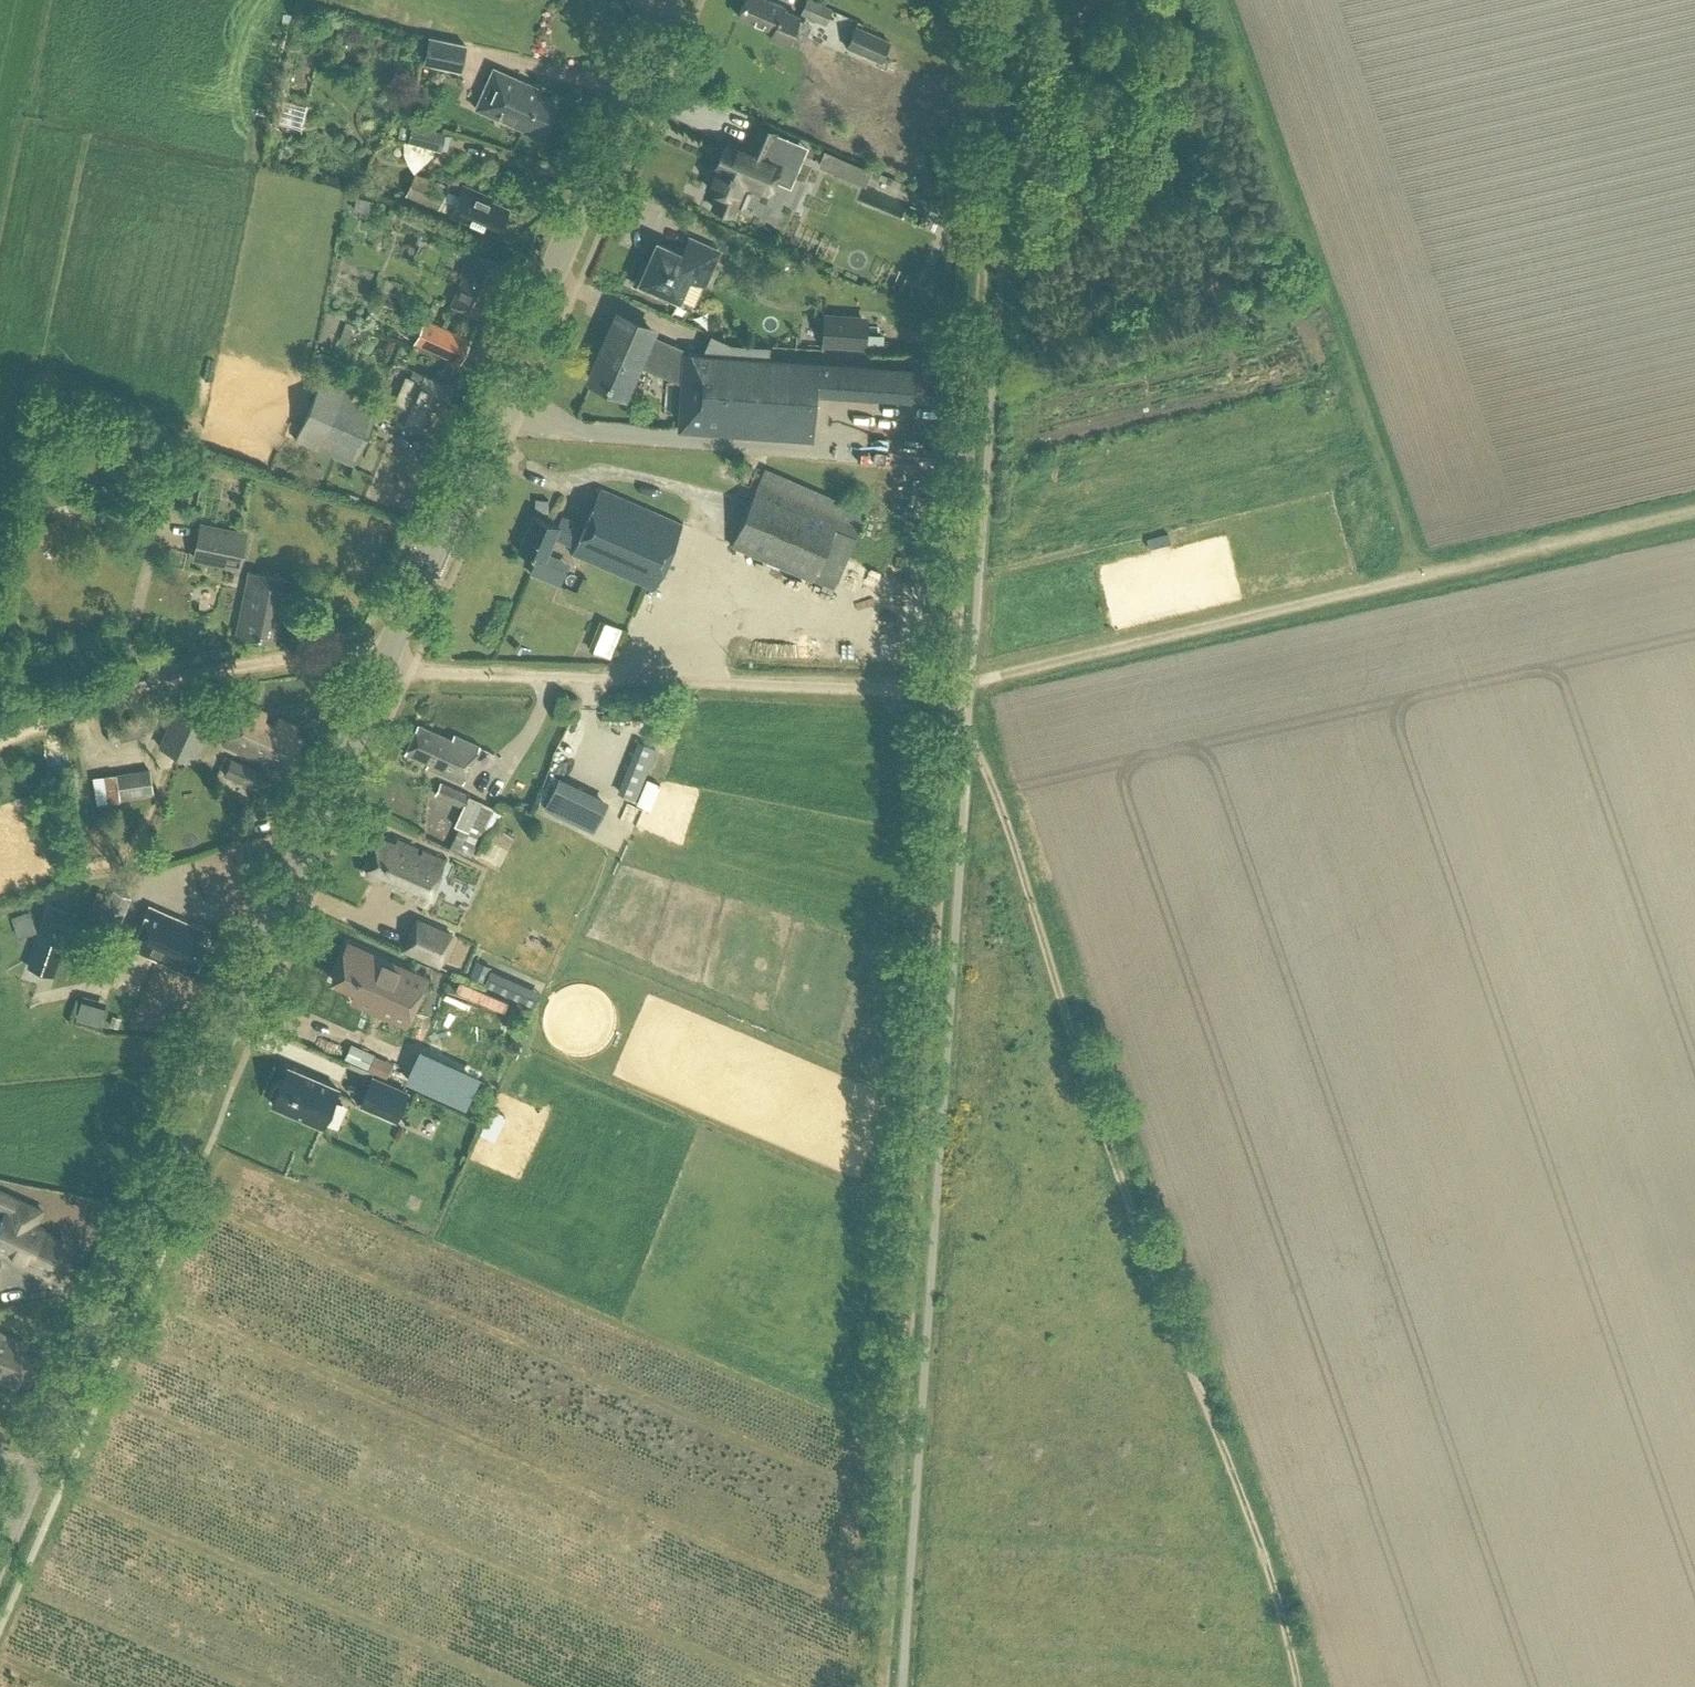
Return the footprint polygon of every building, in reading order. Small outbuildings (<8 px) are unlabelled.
[(736,12),(772,28),(768,38),(785,43),(798,14),(781,6),(783,2),(779,0),(741,0),(736,12)] [(825,22),(832,7),(816,0),(806,0),(801,12),(825,22)] [(846,45),(881,60),(889,40),(855,25),(846,45)] [(424,62),(460,69),(465,44),(429,36),(424,62)] [(475,107),(540,136),(555,103),(539,95),(542,88),(493,66),(475,107)] [(277,121),(300,126),(307,96),(295,93),(293,101),(282,98),(277,121)] [(748,149),(728,141),(725,147),(722,145),(715,162),(718,163),(708,187),(720,192),(713,207),(730,214),(744,182),(767,192),(779,165),(786,168),(797,142),(775,133),(776,131),(759,123),(748,149)] [(405,149),(438,157),(442,137),(409,129),(405,149)] [(817,165),(840,175),(847,161),(823,150),(817,165)] [(448,194),(415,179),(407,197),(440,212),(448,194)] [(463,185),(450,214),(497,234),(508,208),(490,201),(492,197),(463,185)] [(659,290),(679,298),(689,276),(705,283),(719,249),(689,236),(682,252),(656,241),(648,262),(644,260),(634,283),(657,293),(659,290)] [(455,298),(490,313),(500,291),(492,288),(502,265),(475,253),(455,298)] [(667,368),(674,350),(648,339),(652,327),(618,312),(589,379),(624,394),(640,356),(667,368)] [(422,320),(413,342),(459,360),(467,339),(422,320)] [(824,322),(822,346),(863,349),(865,325),(824,322)] [(678,352),(674,350),(667,368),(683,374),(679,428),(812,437),(815,388),(912,395),(914,368),(678,352)] [(391,418),(437,438),(443,423),(438,421),(452,387),(413,370),(391,418)] [(296,438),(355,463),(379,407),(320,382),(296,438)] [(864,510),(763,467),(730,545),(732,545),(729,552),(750,562),(755,554),(812,578),(813,576),(832,585),(864,510)] [(551,533),(571,542),(569,546),(651,583),(680,519),(599,483),(582,521),(559,511),(555,521),(529,509),(515,542),(534,550),(528,564),(527,563),(526,565),(555,578),(556,577),(555,576),(563,560),(543,551),(551,533)] [(202,526),(195,557),(224,563),(225,555),(241,558),(245,534),(202,526)] [(236,634),(270,641),(277,607),(288,609),(293,583),(249,574),(236,634)] [(177,701),(158,745),(194,761),(213,718),(177,701)] [(240,704),(222,745),(284,772),(299,739),(292,736),(295,729),(276,721),(273,727),(261,722),(264,715),(240,704)] [(429,769),(463,784),(480,743),(454,732),(451,740),(418,726),(406,753),(431,764),(429,769)] [(214,785),(246,798),(250,787),(258,790),(265,773),(226,757),(214,785)] [(149,768),(115,772),(119,798),(152,793),(149,768)] [(482,829),(492,809),(477,801),(477,800),(441,782),(435,795),(461,807),(453,823),(460,826),(453,840),(473,850),(477,842),(465,836),(471,824),(482,829)] [(416,848),(398,841),(396,845),(381,838),(366,873),(405,889),(403,893),(425,903),(443,860),(423,852),(421,856),(414,852),(416,848)] [(94,928),(111,936),(128,895),(111,888),(94,928)] [(205,943),(198,939),(202,931),(149,907),(130,948),(190,975),(205,943)] [(10,916),(16,937),(35,931),(28,910),(10,916)] [(406,947),(441,962),(454,932),(419,917),(406,947)] [(348,942),(332,978),(356,989),(352,999),(376,1010),(381,1000),(409,1012),(425,976),(348,942)] [(347,1057),(369,1067),(375,1054),(353,1044),(347,1057)] [(407,1078),(464,1104),(475,1079),(418,1053),(407,1078)] [(275,1084),(270,1094),(272,1100),(272,1102),(322,1124),(338,1087),(287,1065),(280,1081),(275,1084)] [(372,1076),(360,1103),(395,1118),(407,1091),(372,1076)] [(0,1223),(0,1249),(8,1253),(6,1256),(46,1274),(62,1239),(42,1229),(43,1226),(36,1223),(42,1209),(12,1196),(0,1223)]
